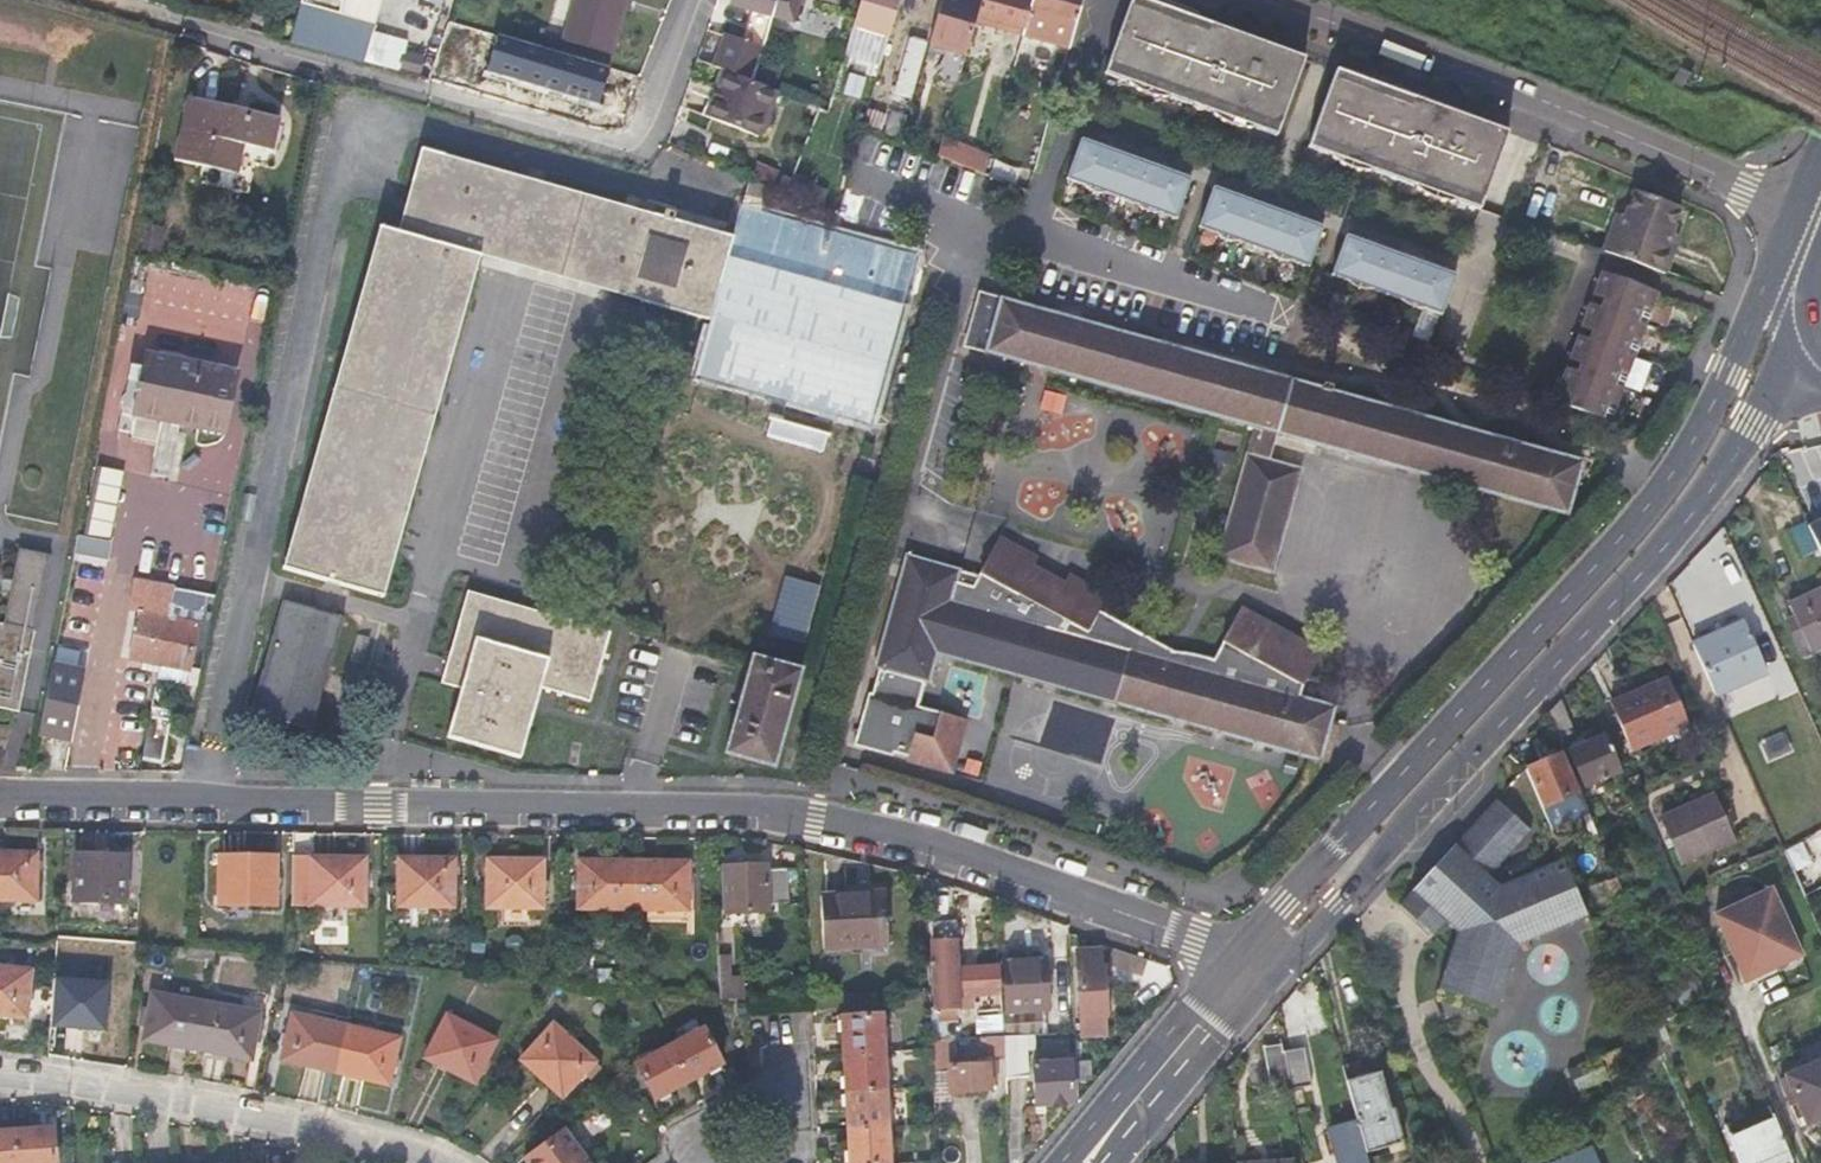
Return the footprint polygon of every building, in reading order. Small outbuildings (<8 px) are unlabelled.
[(298,5),(369,25),(370,24),(375,0),(300,0),(298,5)] [(626,0),(574,0),(564,34),(612,48),(626,0)] [(724,67),(755,80),(760,61),(771,19),(776,0),(733,0),(731,8),(746,13),(739,39),(723,35),(715,64),(724,67)] [(771,19),(792,26),(800,0),(776,0),(771,19)] [(885,35),(895,0),(860,0),(853,26),(885,35)] [(964,55),(974,19),(979,0),(938,0),(925,43),(964,55)] [(974,19),(1020,33),(1030,0),(979,0),(974,19)] [(1018,41),(1064,56),(1080,0),(1030,0),(1020,33),(1018,41)] [(1113,62),(1109,74),(1130,82),(1136,87),(1149,94),(1161,97),(1172,97),(1212,111),(1223,120),(1239,126),(1256,127),(1278,135),(1305,57),(1213,22),(1209,32),(1195,28),(1198,16),(1183,6),(1165,0),(1161,0),(1137,0),(1118,53),(1113,62)] [(298,5),(290,40),(360,59),(369,25),(298,5)] [(909,99),(925,41),(906,35),(890,94),(909,99)] [(615,66),(548,49),(543,69),(535,68),(531,85),(578,97),(577,103),(585,105),(587,100),(610,105),(615,89),(610,87),(615,66)] [(760,61),(755,80),(771,86),(776,66),(760,61)] [(724,67),(704,116),(753,136),(772,87),(771,86),(755,80),(724,67)] [(1366,74),(1337,69),(1335,76),(1399,101),(1402,90),(1395,83),(1378,76),(1366,74)] [(1399,101),(1335,76),(1309,146),(1332,154),(1346,164),(1361,170),(1377,170),(1415,184),(1427,194),(1441,200),(1465,202),(1484,208),(1485,203),(1508,144),(1412,106),(1399,101)] [(237,164),(246,134),(276,140),(282,111),(195,91),(181,153),(237,164)] [(1415,98),(1412,106),(1508,144),(1512,133),(1415,98)] [(941,133),(931,154),(978,175),(988,154),(941,133)] [(1077,185),(1089,145),(1083,143),(1068,182),(1077,185)] [(1099,149),(1089,145),(1077,185),(1081,187),(1096,196),(1108,196),(1138,208),(1149,215),(1164,217),(1179,222),(1193,183),(1178,177),(1168,169),(1160,168),(1151,168),(1124,158),(1115,151),(1106,148),(1099,149)] [(480,257),(712,322),(736,239),(420,149),(395,233),(379,228),(285,568),(384,595),(480,257)] [(736,239),(712,322),(696,375),(869,427),(919,259),(764,213),(771,188),(753,183),(736,239)] [(1278,263),(1279,263),(1289,229),(1293,215),(1283,216),(1257,206),(1252,200),(1243,196),(1235,195),(1230,196),(1215,191),(1200,230),(1214,234),(1223,243),(1232,247),(1244,246),(1270,255),(1278,263)] [(1637,194),(1680,211),(1681,209),(1638,191),(1637,194)] [(1665,248),(1680,211),(1637,194),(1622,231),(1613,228),(1604,251),(1654,271),(1664,275),(1673,252),(1665,248)] [(1289,229),(1279,263),(1289,267),(1301,266),(1312,270),(1326,230),(1313,225),(1307,219),(1297,215),(1293,215),(1289,229)] [(1360,243),(1349,239),(1335,278),(1347,283),(1357,291),(1368,294),(1374,293),(1404,304),(1412,311),(1419,313),(1429,312),(1445,318),(1459,278),(1446,274),(1440,267),(1432,263),(1425,263),(1418,263),(1388,252),(1382,247),(1372,243),(1364,241),(1360,243)] [(165,268),(141,262),(138,280),(161,285),(165,268)] [(1600,307),(1644,325),(1658,293),(1602,270),(1592,295),(1602,299),(1600,307)] [(983,293),(967,345),(988,351),(1021,360),(1253,425),(1244,456),(1273,463),(1282,434),(1564,513),(1580,462),(983,293)] [(1602,299),(1592,295),(1589,302),(1600,307),(1602,299)] [(1560,401),(1606,419),(1644,325),(1600,307),(1589,302),(1578,327),(1589,331),(1586,339),(1575,335),(1566,358),(1576,362),(1573,369),(1563,365),(1553,389),(1563,394),(1560,401)] [(1589,331),(1578,327),(1575,335),(1586,339),(1589,331)] [(149,352),(140,402),(183,410),(183,419),(229,428),(238,381),(200,374),(203,363),(149,352)] [(1566,358),(1563,365),(1573,369),(1576,362),(1566,358)] [(1553,389),(1550,397),(1560,401),(1563,394),(1553,389)] [(1037,409),(1060,414),(1064,395),(1041,390),(1037,409)] [(102,558),(122,453),(97,448),(77,553),(102,558)] [(1303,473),(1273,463),(1244,456),(1217,554),(1274,572),(1303,473)] [(1809,525),(1820,551),(1820,519),(1809,525)] [(926,681),(934,652),(938,635),(964,643),(959,659),(1190,724),(1316,759),(1326,721),(1330,707),(1301,698),(1304,686),(1322,657),(1243,608),(1213,657),(1167,651),(1166,650),(1139,649),(1140,640),(1152,642),(1096,610),(1103,596),(1065,576),(1059,586),(1031,569),(1035,560),(995,538),(969,587),(955,583),(958,571),(901,554),(869,665),(872,666),(865,693),(862,692),(848,744),(887,755),(888,754),(903,759),(902,760),(947,773),(962,721),(913,706),(921,680),(926,681)] [(4,592),(0,612),(0,706),(19,709),(52,555),(14,548),(7,581),(25,585),(22,595),(4,592)] [(7,581),(4,592),(22,595),(25,585),(7,581)] [(162,665),(178,591),(141,583),(137,600),(145,602),(133,658),(148,662),(147,673),(160,675),(162,665)] [(1820,646),(1820,590),(1791,604),(1813,650),(1820,646)] [(215,599),(178,591),(162,665),(189,670),(190,667),(200,669),(215,599)] [(589,702),(609,632),(466,593),(441,684),(459,689),(448,736),(518,755),(536,688),(589,702)] [(311,726),(345,615),(284,598),(253,711),(311,726)] [(1725,632),(1695,645),(1715,689),(1766,667),(1743,616),(1723,625),(1725,632)] [(938,635),(934,652),(959,659),(964,643),(938,635)] [(90,645),(57,638),(38,733),(58,737),(63,716),(75,718),(90,645)] [(1166,650),(1152,642),(1140,640),(1139,649),(1166,650)] [(770,764),(796,667),(751,655),(725,752),(770,764)] [(1692,724),(1671,676),(1614,701),(1635,749),(1692,724)] [(71,739),(75,718),(63,716),(58,737),(71,739)] [(151,717),(142,757),(159,761),(168,721),(151,717)] [(1623,770),(1607,733),(1571,749),(1588,785),(1623,770)] [(1553,829),(1591,813),(1565,751),(1527,768),(1553,829)] [(1729,833),(1711,790),(1660,813),(1678,856),(1729,833)] [(1496,798),(1398,904),(1437,936),(1449,922),(1457,929),(1437,988),(1495,1007),(1515,948),(1588,913),(1563,853),(1499,884),(1492,877),(1533,832),(1496,798)] [(34,903),(35,854),(0,853),(0,902),(34,903)] [(125,902),(126,854),(76,853),(76,901),(125,902)] [(275,907),(277,857),(223,856),(222,906),(275,907)] [(357,909),(359,862),(306,860),(304,907),(357,909)] [(453,910),(454,862),(399,862),(398,909),(453,910)] [(541,911),(541,862),(487,862),(486,910),(541,911)] [(629,911),(630,862),(582,862),(579,910),(629,911)] [(686,863),(630,862),(629,911),(684,911),(686,863)] [(763,872),(762,866),(721,867),(721,913),(763,913),(763,906),(780,905),(780,872),(763,872)] [(1704,911),(1735,985),(1799,959),(1768,885),(1704,911)] [(882,944),(880,892),(817,894),(819,946),(882,944)] [(951,1002),(948,911),(925,911),(927,1002),(932,1002),(932,1016),(949,1016),(949,1001),(951,1002)] [(720,929),(710,928),(711,976),(722,976),(720,929)] [(1095,1033),(1093,947),(1074,948),(1075,1034),(1095,1033)] [(1112,948),(1107,963),(1139,975),(1144,960),(1112,948)] [(1045,1009),(1042,957),(1003,959),(1005,1011),(1045,1009)] [(0,966),(0,1014),(26,1017),(31,970),(0,966)] [(143,1037),(196,1048),(205,1000),(153,990),(143,1037)] [(205,1000),(196,1048),(250,1060),(260,1012),(205,1000)] [(834,1007),(838,1050),(876,1047),(872,1004),(834,1007)] [(999,1016),(999,1006),(979,1008),(980,1022),(1000,1021),(999,1016)] [(334,1069),(345,1023),(295,1010),(282,1056),(334,1069)] [(477,1081),(498,1037),(449,1013),(428,1057),(477,1081)] [(999,1016),(1000,1021),(1000,1027),(1000,1034),(1015,1033),(1030,1033),(1029,1015),(999,1016)] [(556,1091),(586,1055),(547,1019),(516,1057),(556,1091)] [(400,1037),(345,1023),(334,1069),(389,1083),(400,1037)] [(695,1023),(665,1040),(685,1075),(716,1056),(695,1023)] [(1000,1027),(977,1028),(979,1052),(1001,1051),(1000,1034),(1000,1027)] [(949,1031),(927,1032),(927,1043),(929,1070),(947,1070),(948,1088),(984,1086),(984,1076),(991,1076),(990,1061),(983,1061),(983,1066),(952,1067),(949,1031)] [(1000,1034),(1001,1051),(1002,1070),(1015,1070),(1015,1033),(1000,1034)] [(1285,1052),(1283,1038),(1265,1042),(1270,1077),(1289,1073),(1285,1052)] [(685,1075),(665,1040),(631,1060),(651,1096),(685,1075)] [(876,1047),(838,1050),(842,1088),(880,1085),(876,1047)] [(1285,1052),(1289,1073),(1292,1090),(1313,1084),(1305,1048),(1285,1052)] [(1600,1056),(1599,1054),(1566,1067),(1575,1089),(1608,1076),(1607,1073),(1600,1056)] [(1072,1097),(1069,1056),(1032,1058),(1035,1100),(1072,1097)] [(1787,1071),(1788,1072),(1781,1075),(1792,1100),(1799,1097),(1809,1121),(1820,1116),(1820,1057),(1787,1071)] [(1359,1061),(1343,1065),(1358,1123),(1366,1152),(1403,1141),(1394,1108),(1391,1108),(1380,1071),(1363,1076),(1359,1061)] [(880,1085),(842,1088),(846,1127),(884,1124),(880,1085)] [(1792,1160),(1780,1133),(1769,1105),(1743,1117),(1730,1085),(1710,1092),(1740,1162),(1787,1162),(1792,1160)] [(1358,1123),(1331,1130),(1340,1162),(1369,1162),(1366,1152),(1358,1123)] [(846,1127),(849,1162),(888,1162),(884,1124),(846,1127)] [(561,1128),(524,1157),(528,1162),(588,1162),(561,1128)] [(16,1162),(55,1162),(53,1132),(14,1136),(16,1162)] [(14,1136),(0,1137),(0,1162),(16,1162),(14,1136)] [(1550,1160),(1552,1162),(1598,1162),(1591,1144),(1550,1160)]
